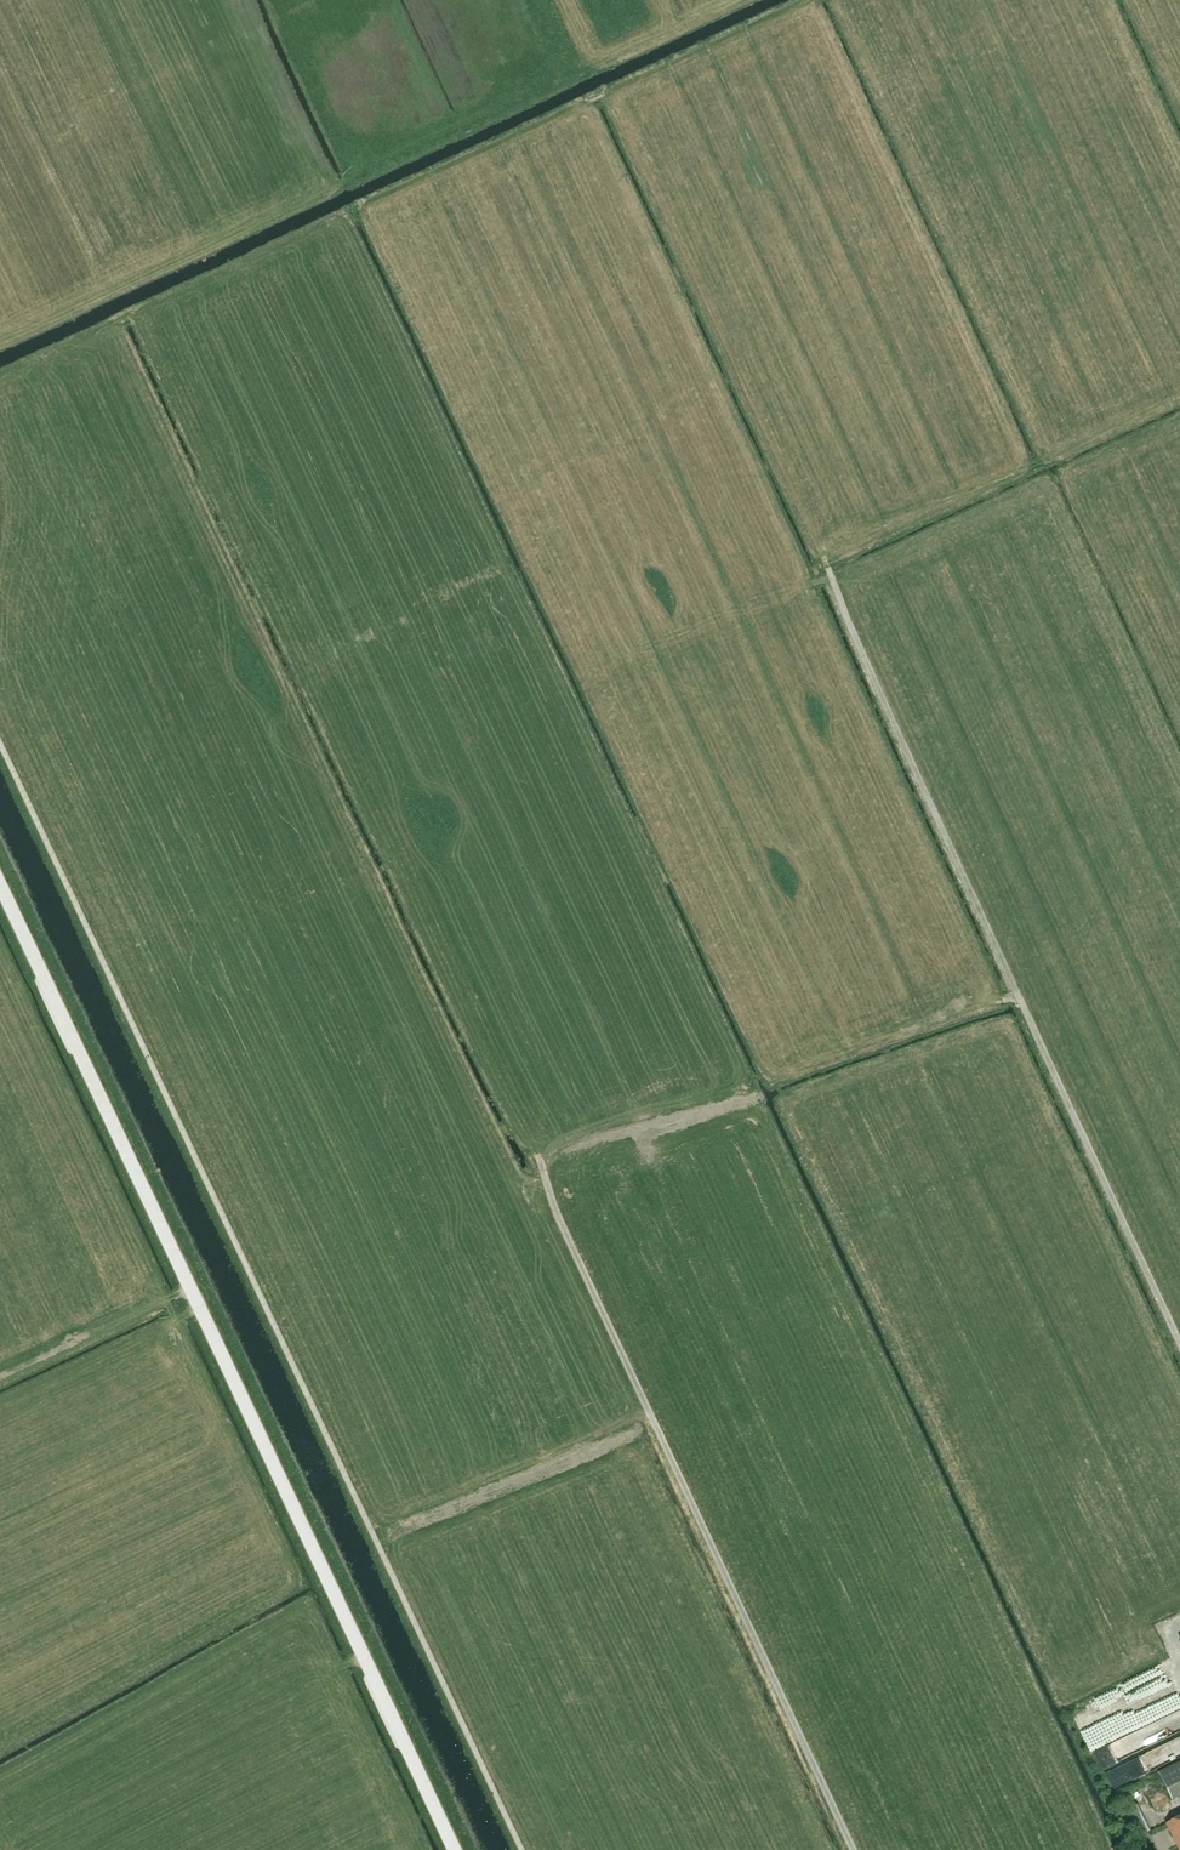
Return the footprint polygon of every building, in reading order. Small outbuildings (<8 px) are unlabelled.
[(1179,1758),(1179,1755),(1177,1745),(1136,1758),(1140,1770),(1179,1758)] [(1113,1791),(1142,1776),(1134,1760),(1105,1775),(1113,1791)] [(1158,1772),(1171,1799),(1179,1794),(1179,1761),(1158,1772)] [(1120,1813),(1133,1839),(1151,1830),(1138,1804),(1120,1813)] [(1166,1823),(1179,1849),(1179,1816),(1166,1823)]
